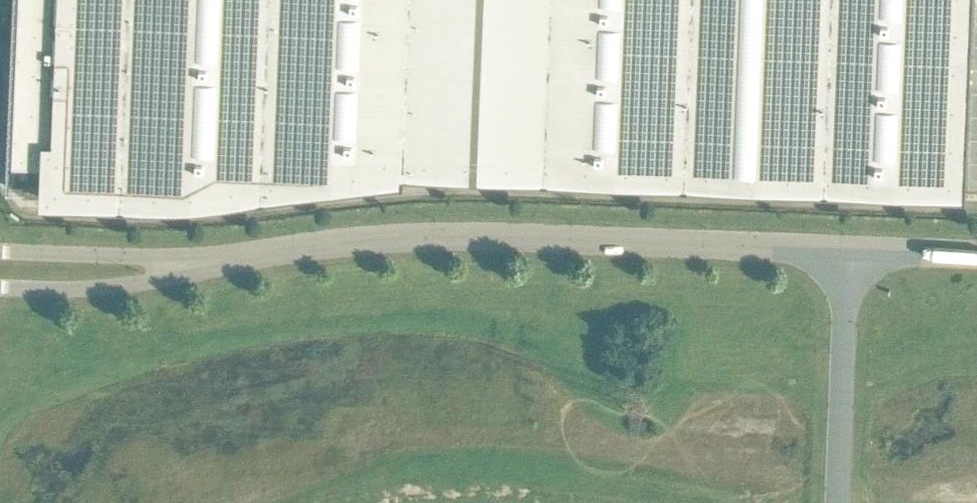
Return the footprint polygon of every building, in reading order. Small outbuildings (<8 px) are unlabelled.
[(20,181),(52,182),(52,192),(41,191),(41,197),(111,199),(146,201),(177,201),(209,199),(240,195),(273,190),(306,186),(339,182),(372,178),(405,175),(405,168),(966,190),(974,0),(50,0),(49,17),(59,17),(57,62),(24,61),(21,158),(20,181)]
